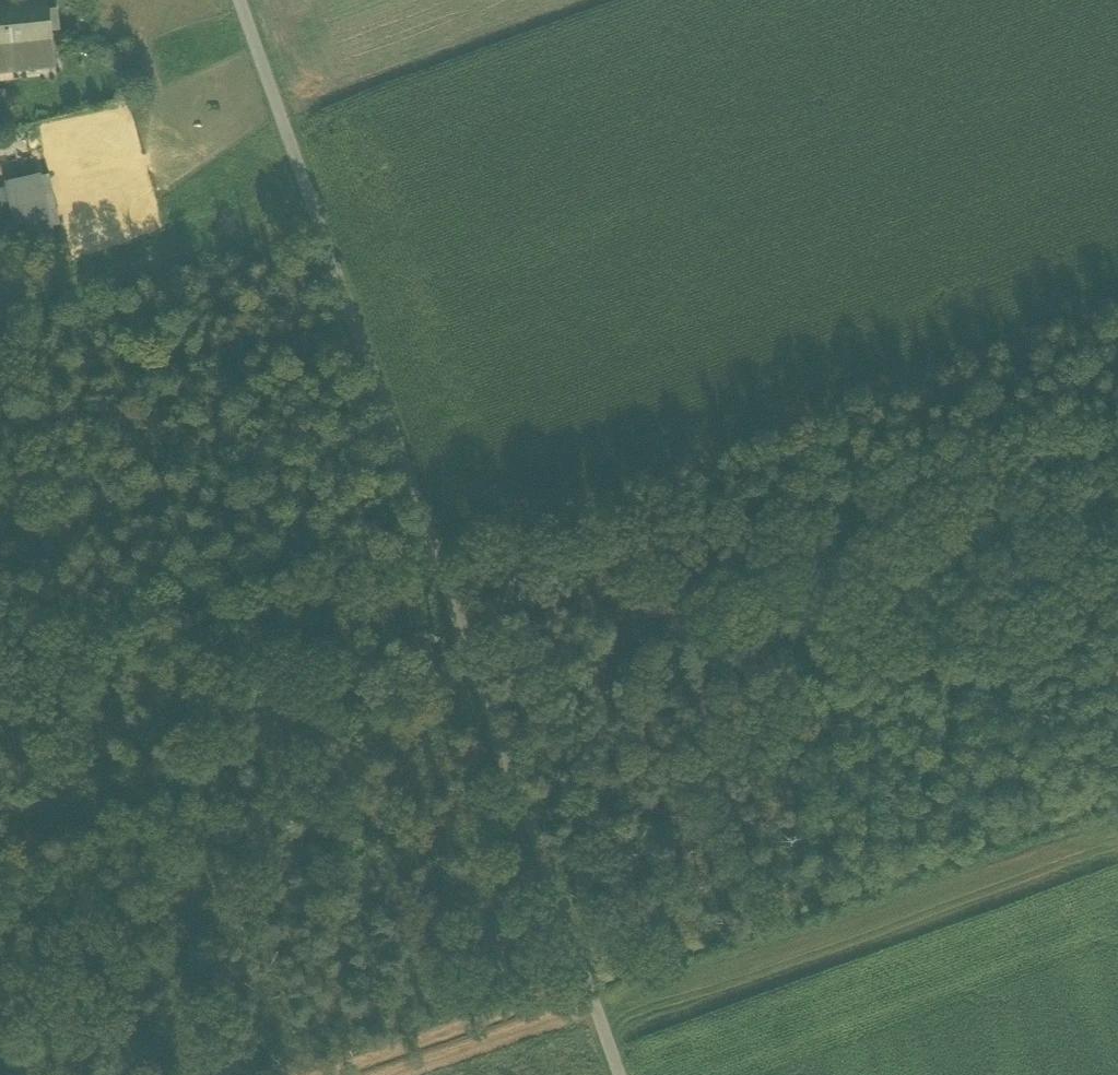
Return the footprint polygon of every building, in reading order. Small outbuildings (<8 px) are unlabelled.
[(45,5),(45,0),(25,0),(0,3),(0,31),(9,30),(7,10),(45,5)] [(13,69),(51,65),(48,31),(56,30),(54,13),(46,13),(45,5),(7,10),(9,30),(0,31),(0,65),(12,63),(13,69)] [(6,181),(7,187),(37,180),(45,217),(15,223),(16,228),(52,220),(42,173),(6,181)] [(7,187),(7,189),(10,201),(15,223),(45,217),(37,180),(7,187)] [(10,201),(7,189),(0,190),(0,203),(10,201)] [(58,248),(52,220),(21,227),(27,255),(58,248)]
